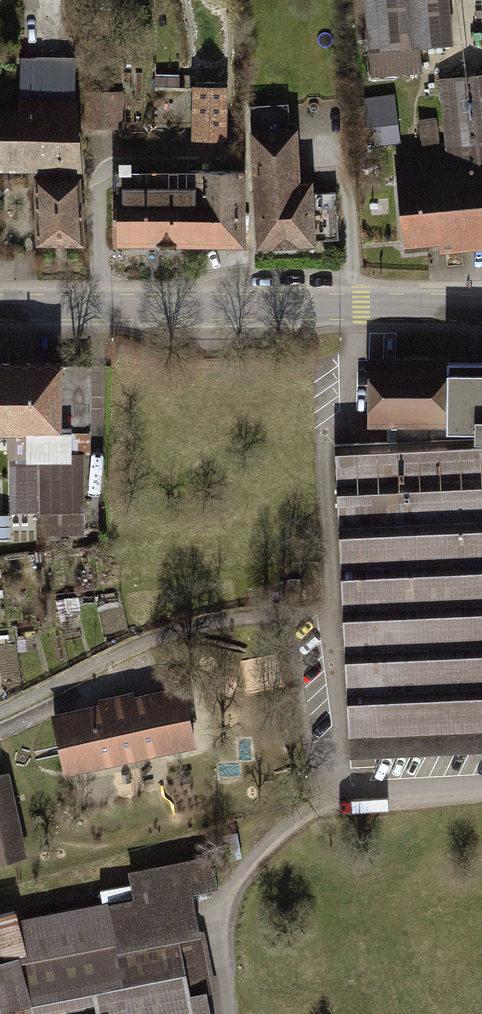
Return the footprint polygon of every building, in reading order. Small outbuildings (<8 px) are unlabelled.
[(459,0),(369,0),(376,78),(427,74),(425,50),(463,47),(459,0)] [(0,103),(0,163),(82,163),(77,96),(73,96),(73,57),(19,55),(19,103),(0,103)] [(481,252),(481,78),(445,83),(454,149),(402,157),(415,250),(448,246),(450,256),(481,252)] [(233,88),(196,88),(196,152),(233,152),(233,88)] [(370,144),(401,143),(399,93),(368,94),(370,144)] [(127,95),(99,95),(99,135),(128,135),(127,95)] [(308,128),(260,132),(269,252),(330,247),(325,185),(312,185),(308,128)] [(81,171),(35,172),(37,240),(83,238),(81,171)] [(256,172),(130,172),(130,248),(256,248),(256,172)] [(444,354),(368,355),(368,421),(444,420),(444,354)] [(339,445),(358,764),(481,757),(481,359),(447,359),(447,423),(474,424),(475,437),(339,445)] [(0,367),(0,433),(80,433),(79,366),(0,367)] [(86,465),(12,467),(14,538),(88,536),(86,465)] [(182,688),(53,717),(66,772),(194,743),(182,688)] [(6,773),(0,774),(0,862),(25,857),(6,773)] [(214,853),(133,872),(140,899),(27,921),(24,911),(0,918),(0,1013),(218,1013),(204,937),(211,937),(200,892),(224,887),(214,853)]
